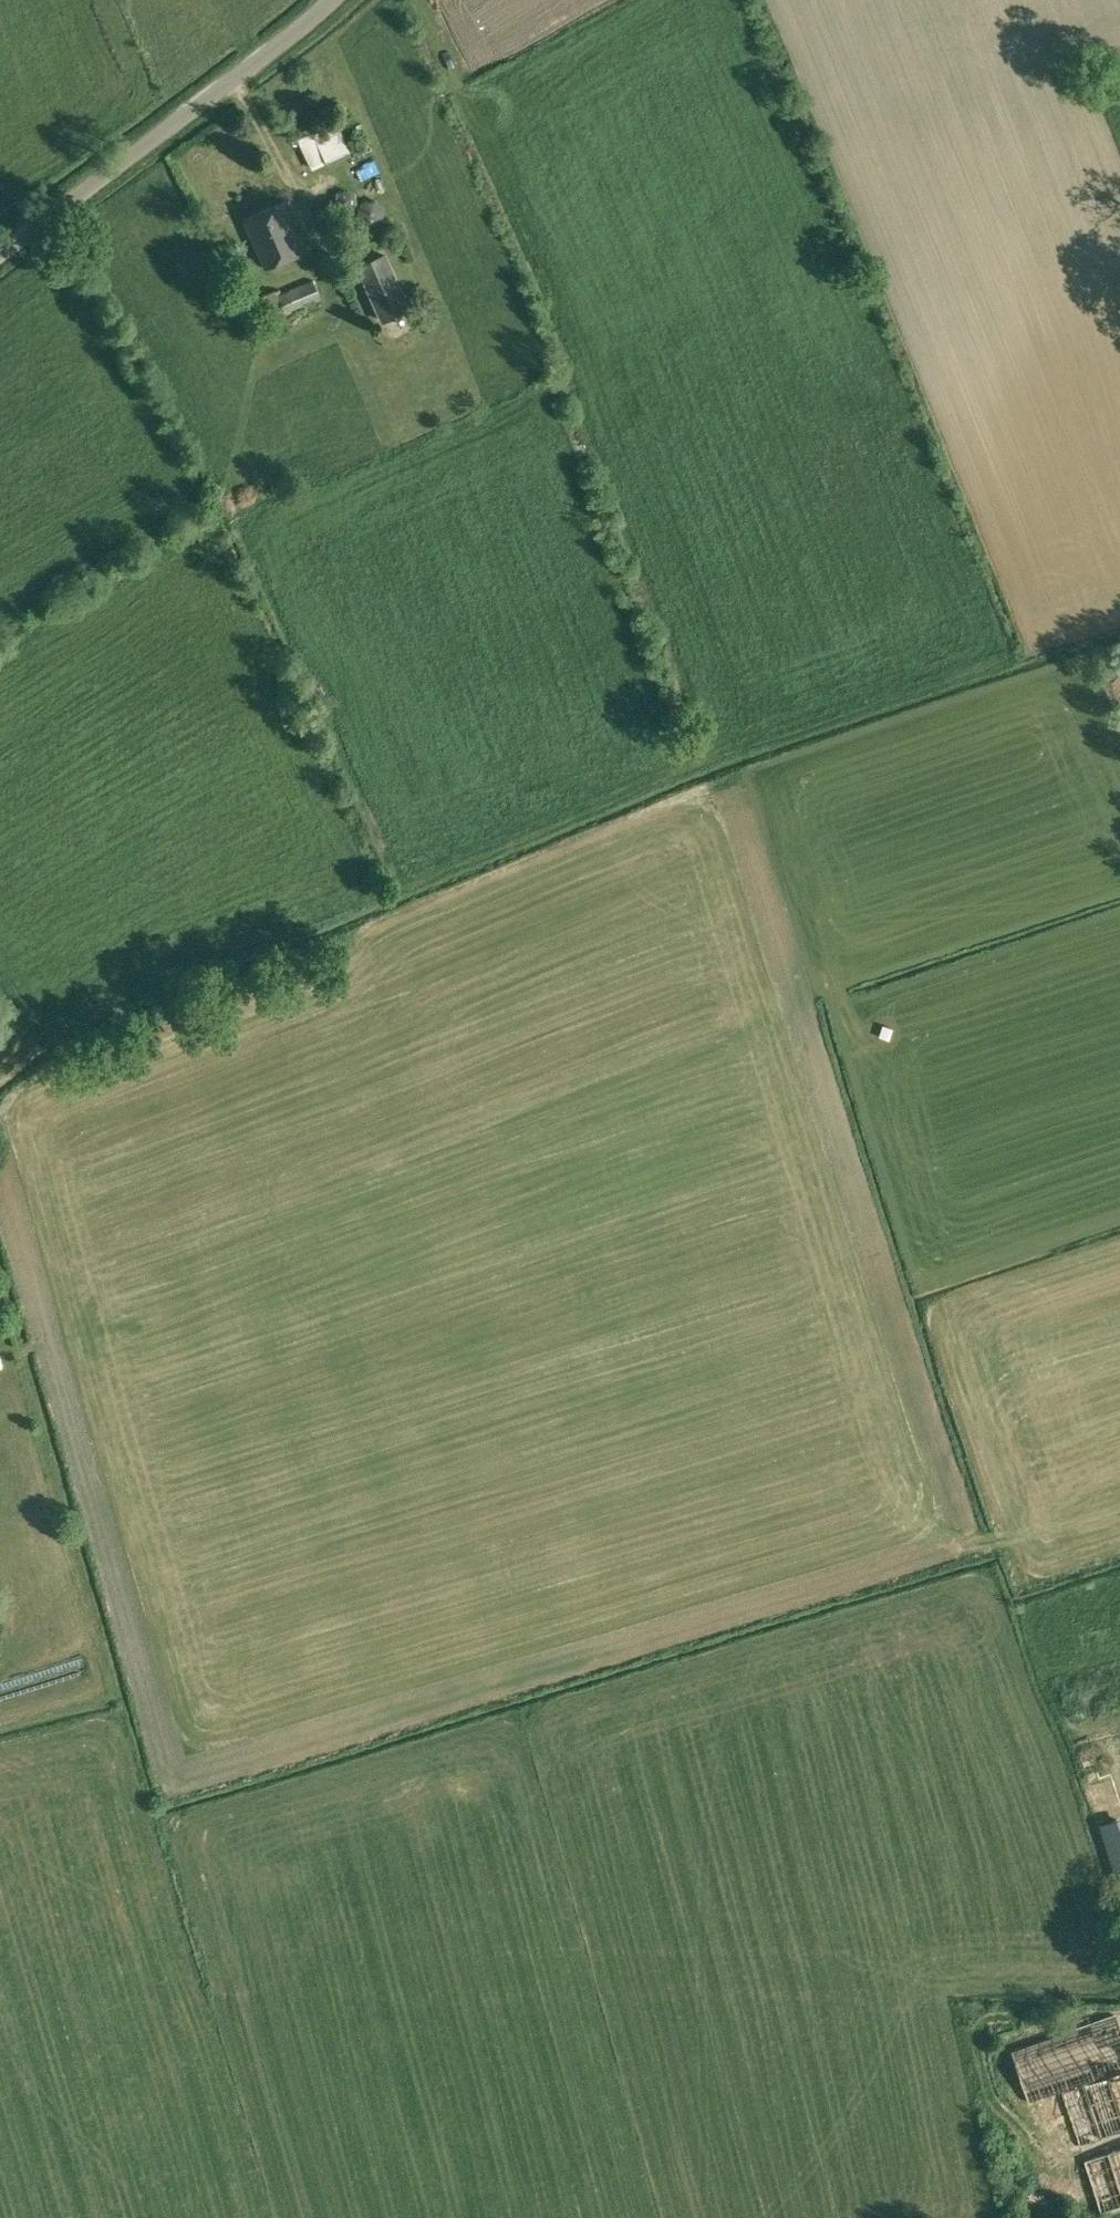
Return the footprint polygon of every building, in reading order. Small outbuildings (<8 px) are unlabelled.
[(316,138),(325,160),(350,148),(340,127),(316,138)] [(245,220),(266,270),(306,252),(285,203),(245,220)] [(357,266),(382,323),(412,311),(387,253),(357,266)] [(278,295),(287,314),(326,298),(317,278),(278,295)] [(287,314),(278,295),(276,290),(251,302),(261,326),(287,314)] [(1119,2211),(1119,2070),(1036,2100),(1042,2118),(1072,2108),(1080,2133),(1110,2123),(1117,2145),(1087,2154),(1107,2215),(1119,2211)]
